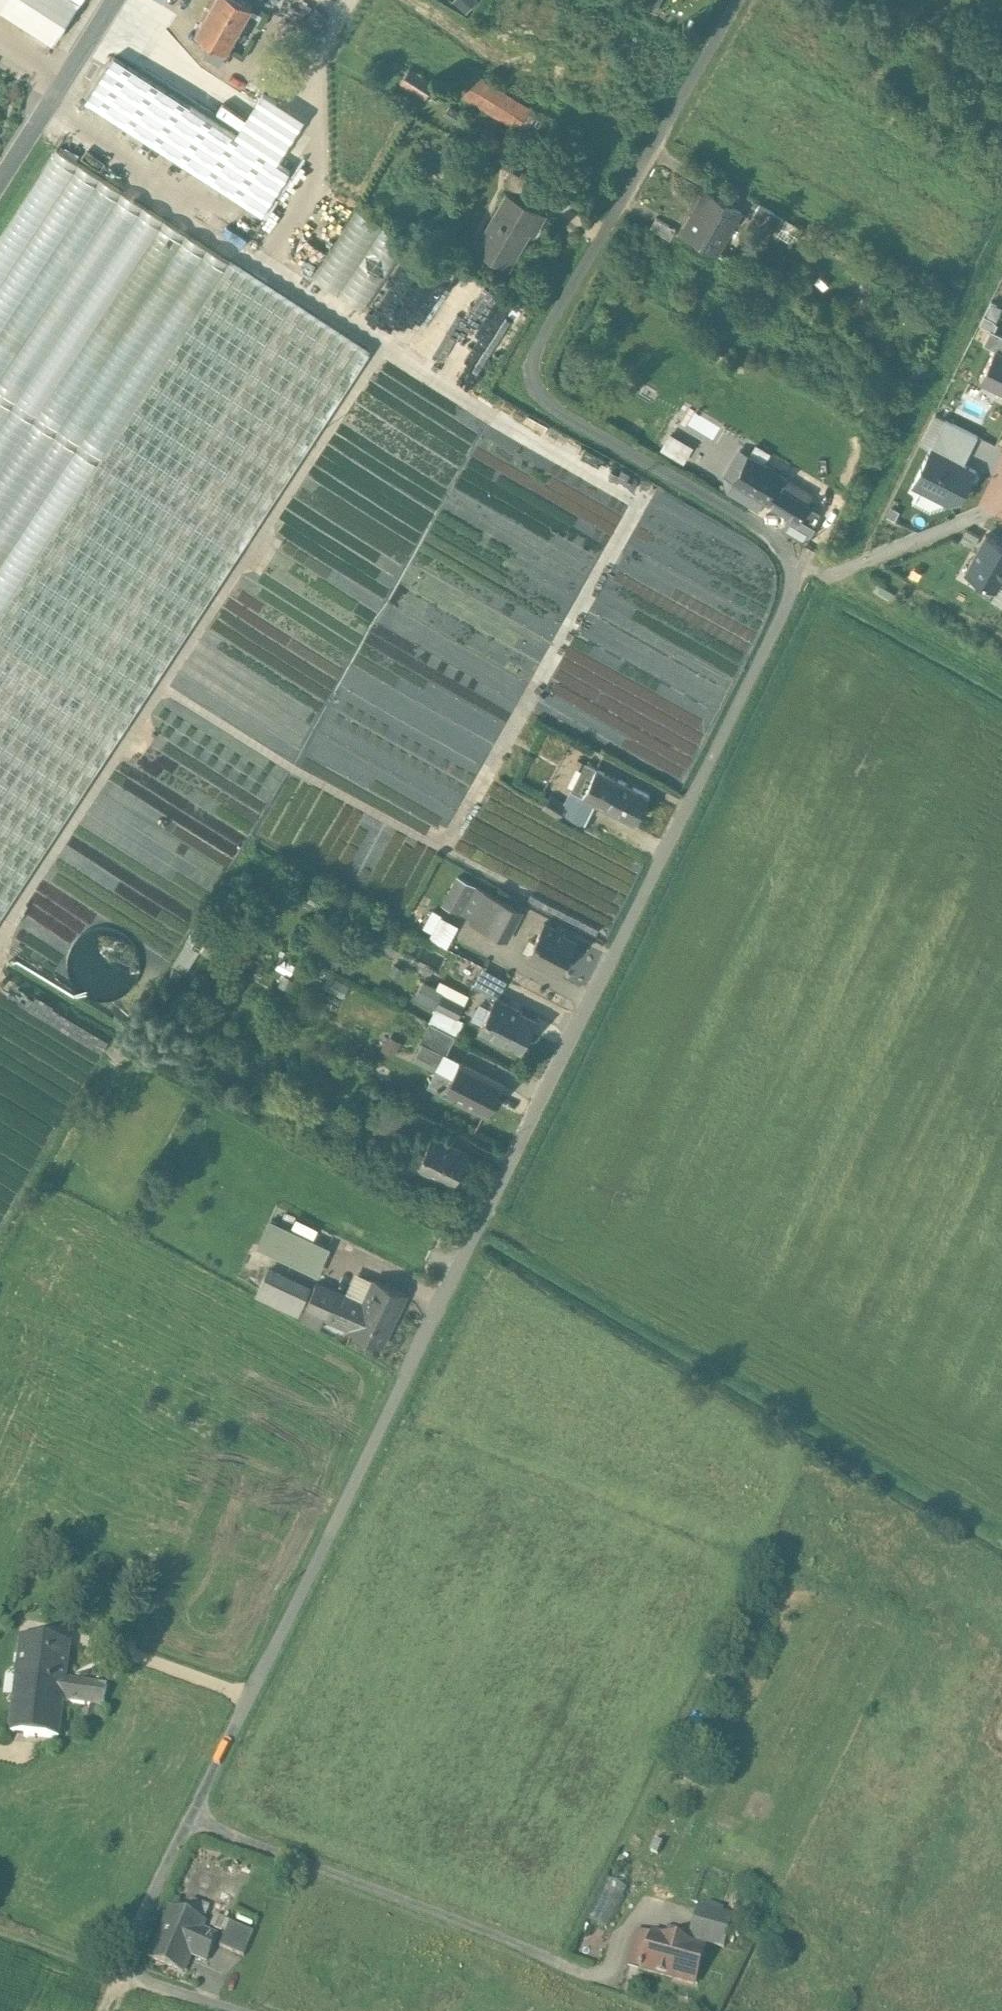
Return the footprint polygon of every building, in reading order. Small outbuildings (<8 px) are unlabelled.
[(54,42),(80,0),(0,0),(0,8),(54,42)] [(247,0),(213,0),(196,30),(210,38),(204,50),(220,59),(221,59),(253,3),(247,0)] [(220,59),(204,50),(198,60),(215,69),(220,59)] [(291,170),(114,56),(86,101),(262,214),(291,170)] [(434,84),(409,69),(401,83),(426,98),(434,84)] [(530,108),(475,75),(462,96),(518,130),(530,108)] [(285,99),(272,118),(282,124),(295,105),(285,99)] [(485,130),(481,138),(505,150),(509,142),(485,130)] [(0,235),(0,611),(229,261),(57,148),(0,235)] [(539,186),(513,171),(506,184),(531,199),(539,186)] [(742,211),(705,190),(682,230),(719,251),(742,211)] [(546,214),(510,194),(478,249),(509,267),(530,231),(535,234),(546,214)] [(784,218),(760,204),(751,219),(775,234),(784,218)] [(408,244),(357,210),(313,278),(364,311),(408,244)] [(676,228),(656,217),(650,227),(670,238),(676,228)] [(0,611),(0,918),(370,352),(229,261),(0,611)] [(995,348),(980,379),(1001,390),(1001,352),(995,348)] [(685,462),(695,445),(672,431),(662,447),(685,462)] [(976,469),(932,447),(913,484),(949,503),(962,497),(976,469)] [(782,473),(750,455),(734,482),(766,501),(767,500),(775,485),(782,473)] [(808,504),(775,485),(767,500),(794,515),(800,518),(800,517),(806,507),(808,504)] [(800,517),(810,523),(816,513),(806,507),(800,517)] [(810,523),(800,517),(800,518),(794,515),(786,529),(806,540),(815,526),(810,523)] [(965,571),(997,588),(1001,579),(1001,542),(986,533),(965,571)] [(650,793),(620,778),(619,779),(588,763),(573,791),(596,802),(636,822),(650,793)] [(596,802),(573,791),(562,813),(585,825),(596,802)] [(565,804),(552,796),(545,807),(558,816),(565,804)] [(475,885),(458,876),(444,903),(460,912),(475,885)] [(475,885),(460,912),(472,918),(486,891),(475,885)] [(197,912),(154,888),(142,910),(185,934),(197,912)] [(506,901),(486,891),(472,918),(470,922),(490,932),(506,901)] [(522,910),(506,901),(490,932),(506,940),(522,910)] [(432,909),(424,931),(451,941),(460,920),(432,909)] [(565,932),(545,922),(528,954),(561,971),(576,941),(563,934),(565,932)] [(435,1010),(437,1006),(444,992),(434,987),(432,989),(420,983),(413,998),(435,1010)] [(465,1003),(444,992),(437,1006),(458,1017),(465,1003)] [(522,1009),(496,996),(480,1029),(522,1049),(536,1018),(521,1011),(522,1009)] [(456,1036),(431,1024),(421,1042),(446,1055),(456,1036)] [(504,1083),(462,1062),(454,1077),(445,1094),(488,1115),(504,1083)] [(454,1077),(437,1069),(429,1085),(445,1094),(454,1077)] [(469,1152),(433,1134),(417,1166),(453,1185),(469,1152)] [(328,1248),(270,1222),(259,1247),(317,1273),(328,1248)] [(310,1288),(269,1269),(258,1294),(274,1302),(298,1313),(310,1288)] [(407,1294),(375,1279),(364,1304),(337,1292),(326,1316),(353,1328),(351,1332),(382,1346),(407,1294)] [(337,1292),(316,1283),(306,1307),(326,1316),(337,1292)] [(70,1642),(22,1637),(14,1694),(63,1700),(63,1698),(66,1679),(70,1642)] [(107,1684),(66,1679),(63,1698),(104,1705),(107,1684)] [(63,1700),(14,1694),(9,1730),(58,1737),(63,1700)] [(606,1877),(586,1918),(607,1929),(628,1888),(606,1877)] [(205,1920),(171,1906),(149,1956),(183,1971),(191,1953),(207,1960),(218,1934),(202,1928),(205,1920)] [(732,1918),(700,1909),(691,1937),(725,1946),(732,1918)] [(230,1920),(220,1944),(234,1950),(244,1926),(230,1920)] [(254,1931),(244,1926),(234,1950),(244,1954),(254,1931)] [(706,1947),(652,1932),(650,1937),(637,1933),(628,1965),(695,1983),(706,1947)]
